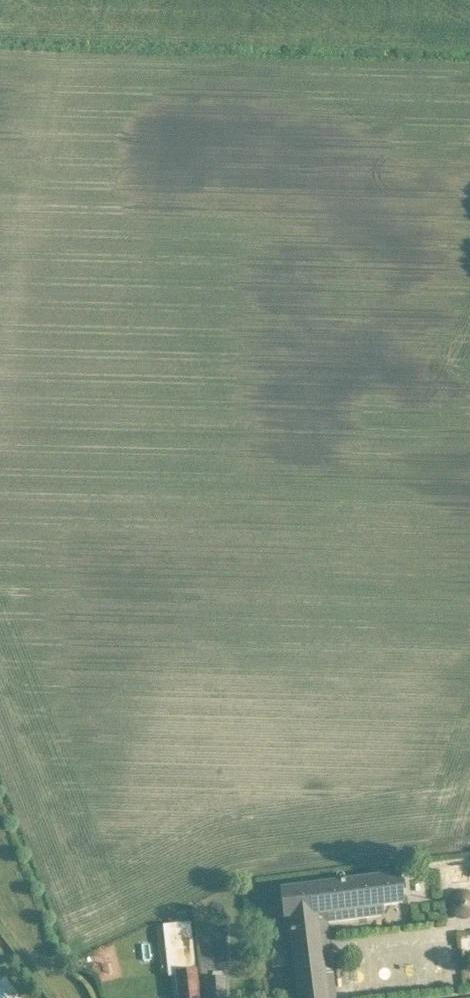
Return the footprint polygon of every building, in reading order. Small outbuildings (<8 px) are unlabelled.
[(383,916),(382,908),(403,905),(400,875),(351,881),(281,889),(284,918),(289,918),(298,997),(336,997),(327,923),(383,916)] [(193,950),(190,922),(175,924),(162,926),(164,941),(175,940),(177,951),(193,950)] [(178,997),(199,997),(196,970),(176,972),(178,997)] [(205,981),(206,997),(226,997),(225,980),(205,981)]
